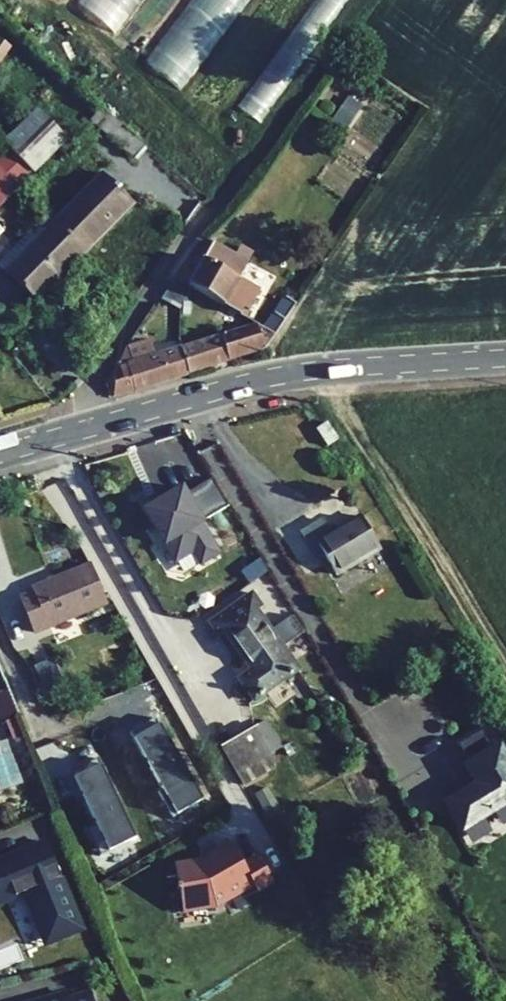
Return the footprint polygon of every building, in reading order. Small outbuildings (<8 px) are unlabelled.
[(144,0),(85,0),(79,9),(118,36),(144,0)] [(146,62),(184,89),(249,0),(192,0),(146,62)] [(0,40),(0,62),(10,48),(0,40)] [(257,122),(300,64),(279,49),(236,107),(257,122)] [(330,114),(341,126),(361,108),(350,96),(330,114)] [(89,120),(133,159),(145,147),(100,107),(89,120)] [(0,154),(0,170),(18,188),(65,139),(36,110),(3,144),(6,147),(0,154)] [(18,188),(0,170),(0,206),(18,188)] [(83,253),(132,203),(102,173),(53,223),(83,253)] [(45,217),(0,262),(0,268),(5,272),(53,223),(45,217)] [(35,302),(83,253),(53,223),(5,272),(35,302)] [(213,242),(188,286),(239,315),(243,308),(249,311),(260,290),(239,278),(248,262),(235,254),(213,242)] [(253,253),(240,245),(235,254),(248,262),(253,253)] [(161,298),(180,308),(181,290),(170,285),(161,298)] [(295,304),(286,298),(264,329),(274,335),(295,304)] [(239,315),(244,318),(249,311),(243,308),(239,315)] [(187,373),(263,349),(274,335),(264,329),(257,325),(180,349),(187,373)] [(107,379),(112,396),(187,373),(180,349),(156,357),(150,339),(126,347),(118,368),(107,379)] [(316,429),(326,446),(337,439),(326,422),(316,429)] [(200,566),(221,554),(203,523),(230,508),(214,479),(187,495),(183,487),(142,511),(172,563),(192,552),(200,566)] [(324,555),(336,575),(380,549),(360,516),(330,534),(322,520),(301,532),(317,559),(324,555)] [(105,603),(89,564),(32,588),(34,592),(20,597),(34,632),(50,626),(49,623),(73,614),(74,616),(105,603)] [(238,679),(254,701),(298,670),(256,610),(261,606),(252,592),(208,622),(218,636),(223,632),(251,670),(238,679)] [(53,660),(36,667),(46,693),(63,686),(53,660)] [(11,716),(7,705),(2,692),(0,693),(0,720),(11,716)] [(18,716),(12,703),(7,705),(11,716),(12,718),(18,716)] [(156,790),(172,817),(203,800),(155,717),(128,733),(160,788),(156,790)] [(220,745),(242,784),(273,766),(273,753),(282,747),(266,719),(220,745)] [(14,746),(22,743),(15,724),(7,727),(14,746)] [(463,748),(476,768),(472,771),(486,793),(473,800),(471,797),(453,808),(470,834),(505,811),(505,751),(505,749),(501,752),(489,732),(463,748)] [(99,856),(135,839),(98,762),(71,775),(95,824),(86,828),(99,856)] [(254,794),(267,816),(280,809),(268,787),(254,794)] [(44,842),(0,860),(0,901),(23,892),(36,923),(47,919),(55,939),(79,929),(44,842)] [(272,883),(257,857),(242,865),(229,843),(209,854),(211,857),(200,863),(199,862),(174,867),(178,888),(176,888),(177,892),(179,892),(182,913),(216,907),(253,885),(257,892),(272,883)] [(44,943),(55,939),(47,919),(36,923),(44,943)] [(96,991),(74,997),(73,990),(43,998),(44,1000),(42,1000),(99,1000),(96,991)]
